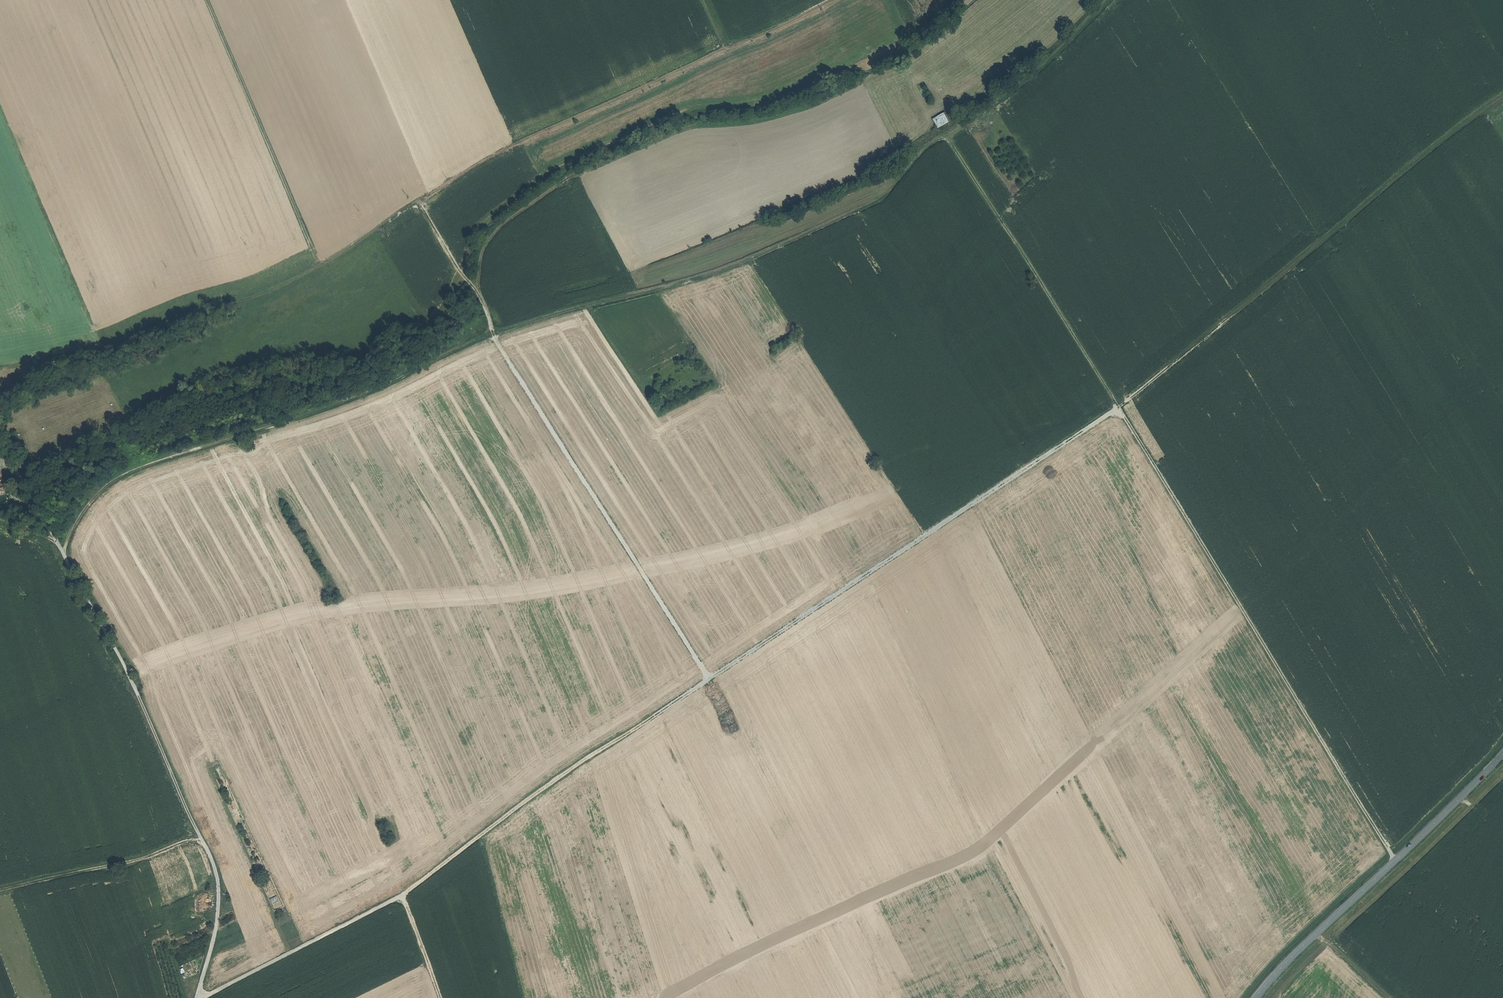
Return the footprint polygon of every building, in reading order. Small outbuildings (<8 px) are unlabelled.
[(944,112),(932,118),(938,128),(950,121),(944,112)]
